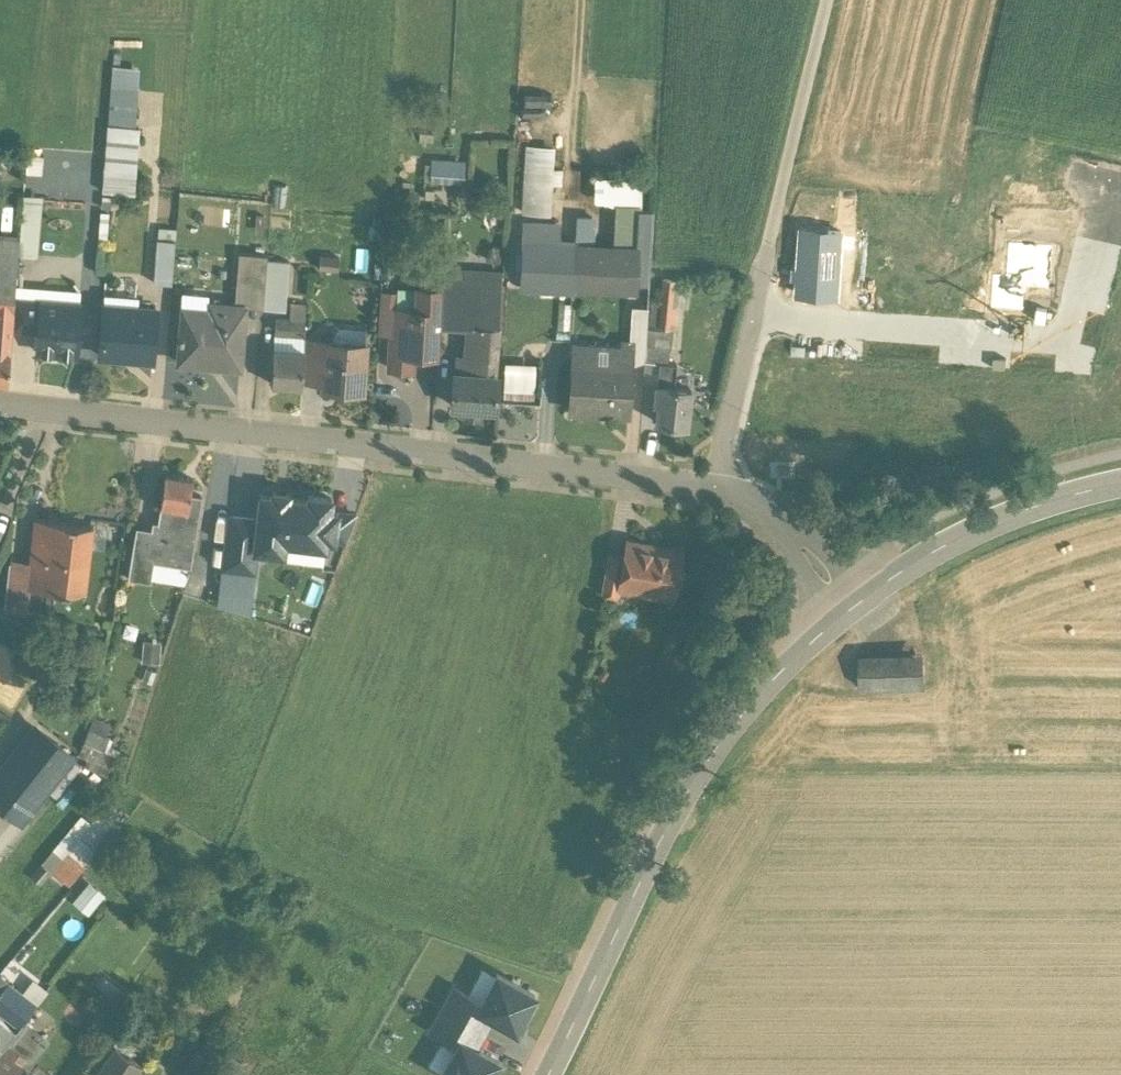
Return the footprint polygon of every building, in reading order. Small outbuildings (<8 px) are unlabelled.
[(136,61),(111,59),(110,81),(135,83),(136,61)] [(110,81),(108,107),(107,119),(133,120),(136,83),(135,83),(110,81)] [(520,104),(544,105),(545,90),(521,89),(520,104)] [(133,120),(107,119),(103,165),(134,167),(138,121),(133,120)] [(464,174),(464,150),(431,149),(430,173),(464,174)] [(561,163),(525,161),(522,204),(540,205),(540,192),(548,193),(549,177),(560,178),(561,163)] [(134,170),(122,169),(121,177),(133,178),(134,170)] [(638,171),(594,171),(593,186),(598,191),(616,192),(616,198),(638,198),(638,171)] [(22,186),(18,232),(17,247),(36,249),(41,188),(22,186)] [(843,216),(854,217),(856,193),(845,192),(843,216)] [(638,198),(616,198),(613,241),(635,242),(649,243),(652,203),(637,203),(638,198)] [(590,209),(575,208),(574,234),(575,234),(575,239),(591,240),(592,211),(590,209)] [(559,218),(523,216),(522,216),(521,231),(558,233),(559,218)] [(797,287),(840,290),(841,268),(844,227),(845,222),(802,219),(797,287)] [(175,221),(158,220),(157,231),(174,232),(175,221)] [(841,268),(853,269),(856,228),(844,227),(841,268)] [(0,231),(0,269),(15,271),(17,247),(18,232),(0,231)] [(157,231),(156,231),(153,275),(171,276),(174,232),(157,231)] [(558,233),(521,231),(518,277),(573,280),(575,239),(575,234),(574,234),(558,233)] [(1008,268),(1007,283),(1026,284),(1049,286),(1052,238),(1010,235),(1008,268)] [(591,240),(575,239),(573,271),(633,274),(635,242),(613,241),(591,240)] [(678,245),(669,244),(667,263),(676,264),(678,245)] [(266,247),(238,245),(234,298),(244,298),(262,300),(266,250),(266,247)] [(288,251),(266,250),(262,300),(284,301),(288,251)] [(499,266),(442,263),(441,282),(439,318),(467,320),(478,321),(478,319),(496,320),(499,266)] [(1008,268),(994,267),(992,300),(1025,302),(1026,284),(1007,283),(1008,268)] [(0,269),(0,315),(11,315),(12,312),(11,312),(13,290),(15,271),(0,269)] [(675,272),(662,271),(660,294),(657,317),(670,318),(675,272)] [(419,281),(417,302),(393,301),(392,301),(390,324),(389,361),(410,362),(411,346),(437,347),(439,318),(441,282),(419,281)] [(40,292),(13,290),(11,312),(12,312),(11,315),(11,319),(37,321),(40,292)] [(79,296),(40,292),(37,321),(36,343),(75,346),(79,296)] [(660,294),(652,293),(649,316),(657,317),(660,294)] [(234,298),(210,296),(209,306),(182,303),(180,327),(178,326),(177,333),(179,333),(178,348),(218,351),(218,357),(239,359),(244,298),(234,298)] [(306,297),(285,296),(284,310),(292,311),(305,312),(306,297)] [(156,301),(103,297),(99,341),(133,344),(133,351),(152,352),(156,301)] [(393,298),(378,297),(377,323),(390,324),(392,301),(393,301),(393,298)] [(284,310),(274,310),(272,327),(290,328),(292,311),(284,310)] [(305,312),(292,311),(290,328),(304,329),(305,312)] [(6,374),(11,319),(11,315),(0,315),(0,373),(6,374)] [(645,316),(629,315),(627,344),(643,345),(644,321),(645,316)] [(478,321),(467,320),(466,331),(471,331),(470,351),(456,350),(455,366),(453,365),(451,397),(493,400),(498,320),(496,320),(478,319),(478,321)] [(667,323),(644,321),(643,345),(643,354),(657,355),(657,353),(665,354),(667,323)] [(290,328),(272,327),(269,376),(300,378),(304,329),(290,328)] [(326,334),(309,333),(306,372),(323,373),(326,334)] [(364,337),(326,334),(323,373),(323,380),(361,382),(364,337)] [(502,393),(536,395),(538,353),(504,352),(502,393)] [(688,381),(672,379),(675,356),(665,354),(657,353),(657,355),(654,377),(653,376),(651,394),(656,394),(653,413),(684,417),(688,381)] [(628,357),(569,354),(567,403),(626,406),(628,357)] [(657,355),(643,354),(641,375),(653,376),(654,377),(657,355)] [(177,466),(170,465),(169,468),(163,467),(155,526),(157,527),(152,554),(189,559),(200,488),(190,486),(192,471),(178,469),(177,466)] [(284,535),(325,539),(326,530),(333,530),(336,506),(328,505),(330,490),(307,488),(307,493),(288,491),(288,486),(271,484),(271,488),(259,487),(256,512),(253,542),(283,545),(284,535)] [(356,508),(336,506),(333,530),(347,532),(356,508)] [(253,542),(256,512),(227,509),(222,561),(251,564),(253,542)] [(90,517),(37,511),(32,558),(29,581),(30,581),(82,587),(90,517)] [(155,526),(134,523),(127,572),(149,575),(152,554),(157,527),(155,526)] [(680,543),(627,533),(624,548),(618,580),(620,580),(671,590),(680,543)] [(624,548),(606,545),(599,583),(619,587),(620,580),(618,580),(624,548)] [(32,558),(8,555),(2,602),(27,605),(30,581),(29,581),(32,558)] [(924,647),(858,649),(858,676),(925,674),(924,647)] [(84,732),(103,739),(111,719),(91,712),(84,732)] [(70,748),(37,722),(24,739),(57,765),(70,749),(70,748)] [(115,748),(83,734),(77,747),(109,761),(115,748)] [(24,739),(0,769),(0,795),(21,811),(45,780),(57,765),(24,739)] [(57,765),(45,780),(55,788),(79,757),(70,749),(57,765)] [(99,802),(88,815),(109,833),(120,821),(99,802)] [(54,866),(70,879),(109,833),(88,815),(82,810),(43,857),(54,866)] [(54,866),(43,857),(33,868),(44,878),(54,866)] [(87,905),(101,887),(87,876),(74,894),(87,905)] [(476,1000),(491,1008),(514,1021),(533,987),(495,965),(479,994),(476,1000)] [(7,975),(0,985),(0,1004),(19,1018),(35,997),(7,975)] [(476,1000),(479,994),(451,979),(440,1000),(482,1023),(491,1008),(476,1000)] [(458,1030),(474,1038),(482,1023),(440,1000),(428,1022),(454,1036),(458,1030)] [(0,1015),(0,1042),(6,1035),(13,1025),(0,1015)] [(454,1036),(439,1065),(458,1074),(483,1074),(497,1051),(474,1038),(458,1030),(454,1036)] [(16,1064),(18,1066),(28,1052),(6,1035),(0,1042),(0,1074),(8,1074),(16,1064)] [(113,1039),(92,1071),(98,1074),(129,1074),(131,1072),(135,1074),(143,1064),(138,1061),(140,1057),(113,1039)] [(16,1064),(8,1074),(30,1074),(18,1066),(16,1064)]
